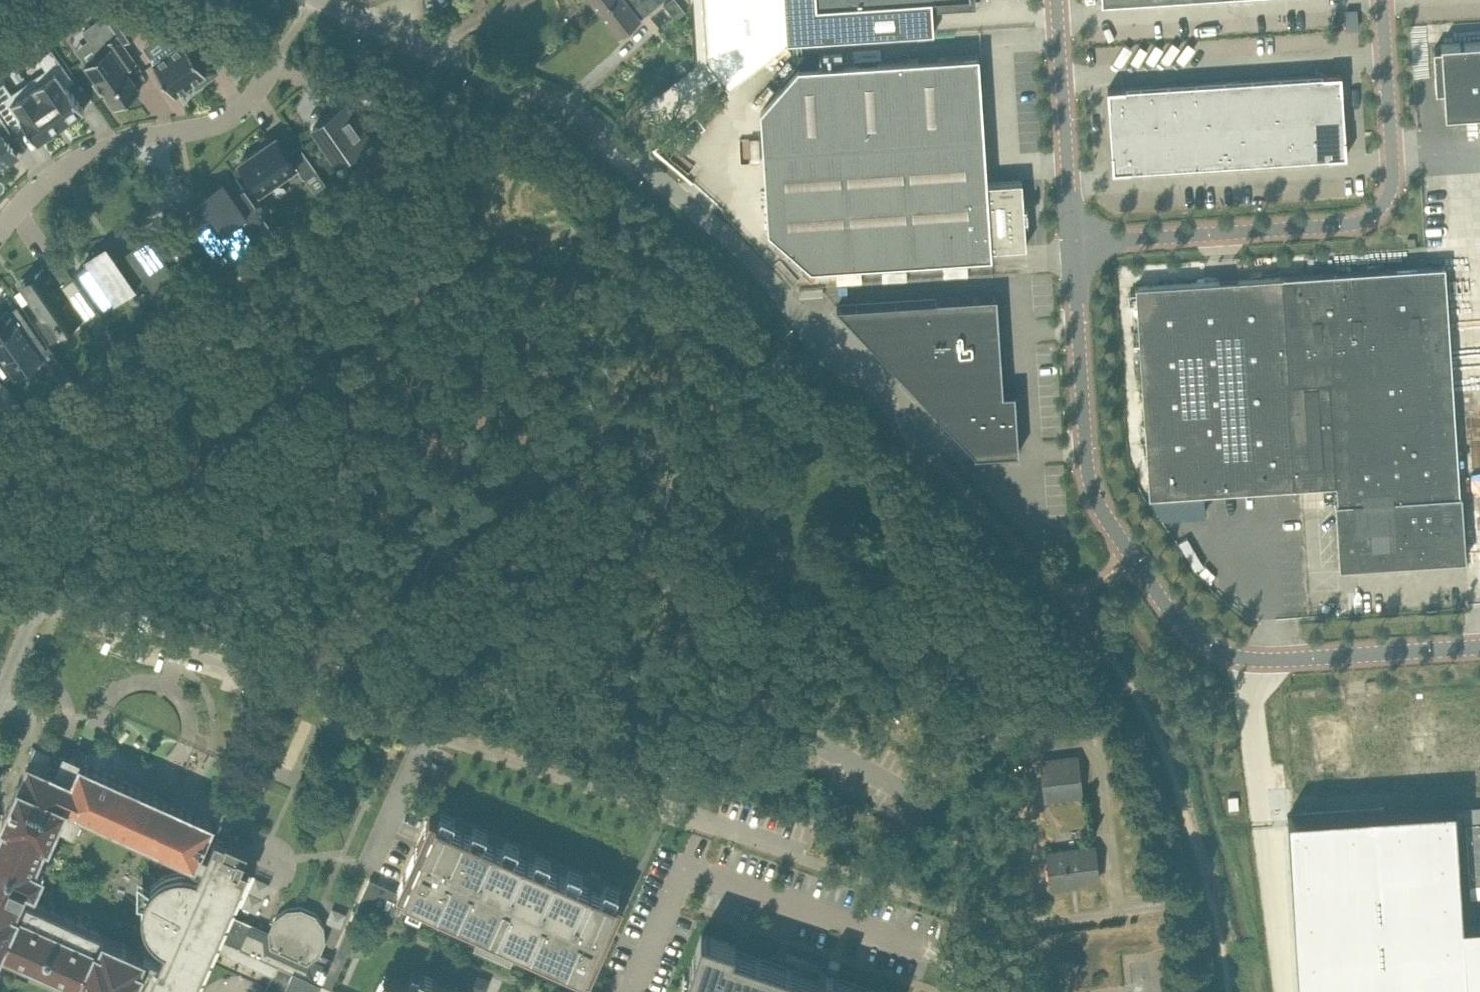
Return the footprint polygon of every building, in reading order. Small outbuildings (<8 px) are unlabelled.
[(616,0),(591,0),(601,12),(609,6),(616,0)] [(609,6),(601,12),(618,34),(626,28),(634,22),(642,16),(661,1),(662,0),(616,0),(609,6)] [(664,4),(675,19),(686,11),(677,0),(669,0),(664,4)] [(787,42),(934,32),(932,0),(939,0),(784,0),(787,42)] [(106,16),(124,42),(137,32),(119,6),(106,16)] [(97,80),(94,82),(101,92),(104,90),(104,91),(105,91),(116,106),(140,89),(127,69),(138,61),(124,42),(106,16),(104,14),(103,15),(104,15),(84,29),(100,52),(85,63),(96,79),(97,80)] [(193,81),(197,86),(209,77),(197,59),(207,52),(189,27),(179,34),(176,29),(163,38),(168,45),(152,56),(155,61),(153,63),(175,94),(193,81)] [(1479,111),(1479,40),(1441,43),(1441,47),(1433,48),(1435,70),(1443,69),(1444,90),(1446,114),(1479,111)] [(29,80),(60,125),(83,109),(84,109),(85,109),(68,85),(75,80),(52,48),(39,57),(46,68),(29,80)] [(979,54),(798,66),(760,109),(768,229),(811,267),(992,255),(991,247),(1026,245),(1022,179),(987,182),(979,54)] [(1341,72),(1282,76),(1108,88),(1113,170),(1347,154),(1341,72)] [(60,125),(29,80),(12,92),(4,81),(0,84),(0,108),(14,128),(24,121),(38,141),(39,140),(60,125)] [(313,126),(336,160),(371,136),(373,139),(374,138),(358,115),(355,117),(349,109),(345,112),(341,107),(313,126)] [(379,107),(366,116),(373,127),(387,118),(379,107)] [(691,138),(705,126),(696,114),(681,125),(691,138)] [(18,155),(4,134),(10,130),(0,115),(0,167),(18,155)] [(301,148),(290,156),(275,135),(240,162),(264,194),(298,169),(304,177),(316,168),(301,148)] [(190,224),(188,225),(194,233),(196,232),(212,255),(226,245),(234,257),(258,241),(259,242),(260,241),(254,233),(269,223),(248,193),(238,200),(224,179),(222,180),(223,181),(221,183),(201,197),(215,216),(201,226),(194,230),(190,224)] [(123,295),(122,293),(135,284),(136,286),(157,271),(164,282),(176,274),(149,236),(118,258),(107,244),(85,260),(88,264),(80,270),(79,269),(78,270),(82,277),(105,309),(107,308),(106,307),(123,295)] [(1340,566),(1466,558),(1465,538),(1445,265),(1135,285),(1149,495),(1337,483),(1338,501),(1336,501),(1340,566)] [(45,267),(22,284),(43,315),(53,308),(68,330),(97,310),(74,277),(59,286),(45,267)] [(975,453),(975,454),(1019,451),(1015,391),(1004,392),(997,294),(836,305),(976,453),(975,453)] [(8,305),(0,311),(0,355),(8,367),(15,377),(16,376),(11,369),(37,351),(42,358),(43,357),(39,350),(44,346),(46,348),(47,347),(17,305),(16,305),(18,307),(12,312),(8,305)] [(46,364),(60,384),(71,376),(57,356),(46,364)] [(1286,816),(1297,991),(1479,991),(1479,921),(1461,922),(1454,806),(1479,804),(1479,703),(1370,710),(1371,727),(1358,728),(1359,752),(1373,752),(1375,785),(1377,785),(1379,811),(1286,816)] [(213,948),(228,955),(233,943),(218,936),(249,866),(240,862),(249,842),(228,833),(226,837),(216,833),(208,851),(201,847),(212,821),(65,756),(67,752),(55,746),(46,768),(30,761),(21,781),(20,780),(2,819),(6,820),(0,833),(0,948),(1,946),(79,981),(77,986),(90,991),(130,991),(141,967),(147,970),(137,991),(193,991),(213,948)] [(1046,800),(1082,795),(1077,755),(1040,760),(1046,800)] [(1456,809),(1457,817),(1464,816),(1469,886),(1479,885),(1479,808),(1456,809)] [(599,960),(626,900),(433,813),(399,889),(586,972),(592,957),(599,960)] [(1047,852),(1051,883),(1099,877),(1095,846),(1047,852)] [(406,904),(410,895),(369,877),(333,958),(319,952),(325,939),(324,924),(323,923),(315,912),(302,906),(287,908),(275,917),(269,930),(250,921),(240,946),(233,943),(228,955),(273,975),(267,988),(276,991),(342,991),(331,987),(368,903),(374,889),(406,904)] [(792,968),(786,967),(762,958),(756,957),(734,949),(736,944),(701,932),(685,981),(714,990),(713,991),(882,991),(867,987),(838,977),(832,975),(827,973),(820,971),(819,972),(818,977),(792,968)] [(465,991),(420,971),(419,973),(422,974),(416,987),(387,973),(378,991),(465,991)]
